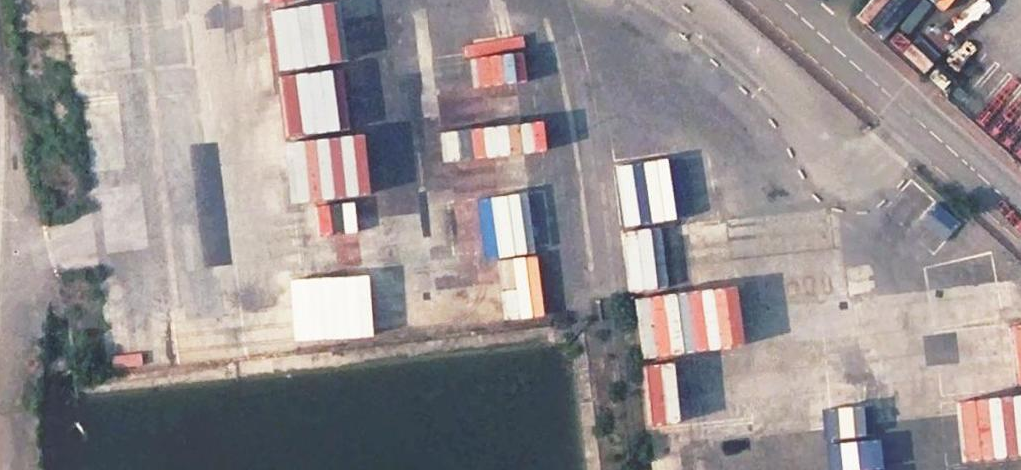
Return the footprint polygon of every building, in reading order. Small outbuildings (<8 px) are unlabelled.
[(260,3),(265,67),(339,61),(334,0),(265,0),(265,2),(260,3)] [(926,0),(878,0),(859,21),(886,45),(926,0)] [(477,80),(500,80),(501,57),(477,57),(477,80)] [(295,201),(346,196),(340,132),(337,132),(330,68),(282,73),(295,201)] [(529,118),(480,122),(477,89),(429,93),(435,159),(484,154),(486,186),(499,185),(496,151),(532,148),(529,118)] [(685,159),(625,162),(629,222),(688,219),(685,159)] [(447,230),(489,227),(488,197),(445,200),(447,230)] [(920,221),(941,238),(954,223),(933,206),(920,221)] [(913,216),(859,223),(865,260),(918,253),(913,216)] [(953,324),(1001,315),(990,256),(942,265),(953,324)] [(665,294),(629,295),(632,356),(668,355),(665,294)] [(233,320),(175,324),(177,347),(235,342),(233,320)] [(858,386),(834,386),(835,349),(820,349),(820,416),(858,416),(858,386)] [(851,421),(813,423),(816,469),(853,469),(851,421)]
